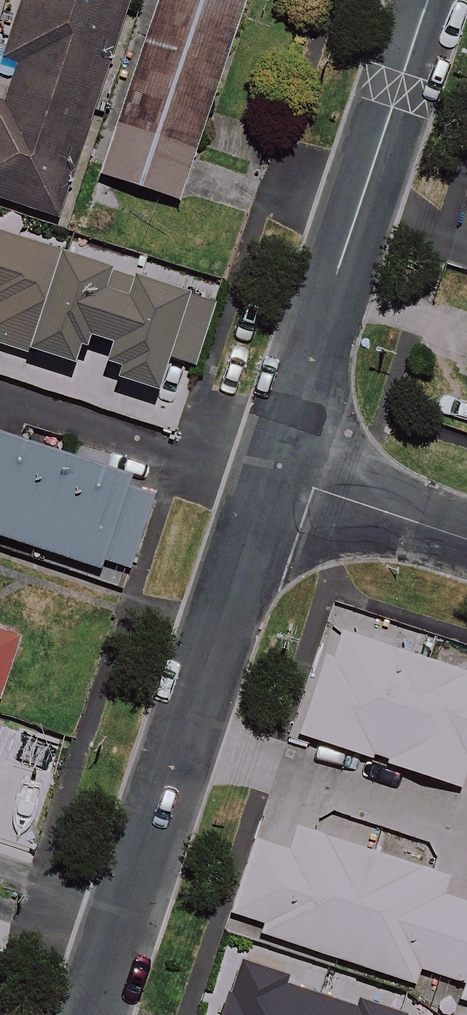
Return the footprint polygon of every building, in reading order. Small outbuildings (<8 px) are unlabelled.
[(5,56),(23,61),(10,102),(0,99),(0,202),(63,222),(132,0),(23,0),(5,56)] [(151,30),(142,27),(98,176),(184,202),(243,0),(160,0),(151,30)] [(76,369),(86,337),(118,348),(108,377),(160,394),(171,360),(195,368),(215,307),(0,236),(0,344),(76,369)] [(127,579),(158,489),(8,438),(5,447),(0,445),(0,536),(127,579)] [(337,631),(301,735),(460,789),(466,768),(466,676),(337,631)] [(4,700),(23,641),(0,634),(0,699),(4,700)] [(235,912),(266,922),(263,933),(416,983),(421,968),(466,983),(460,999),(466,1001),(466,904),(442,896),(448,878),(297,828),(289,852),(258,842),(235,912)] [(289,994),(282,1014),(350,1014),(289,994)]
